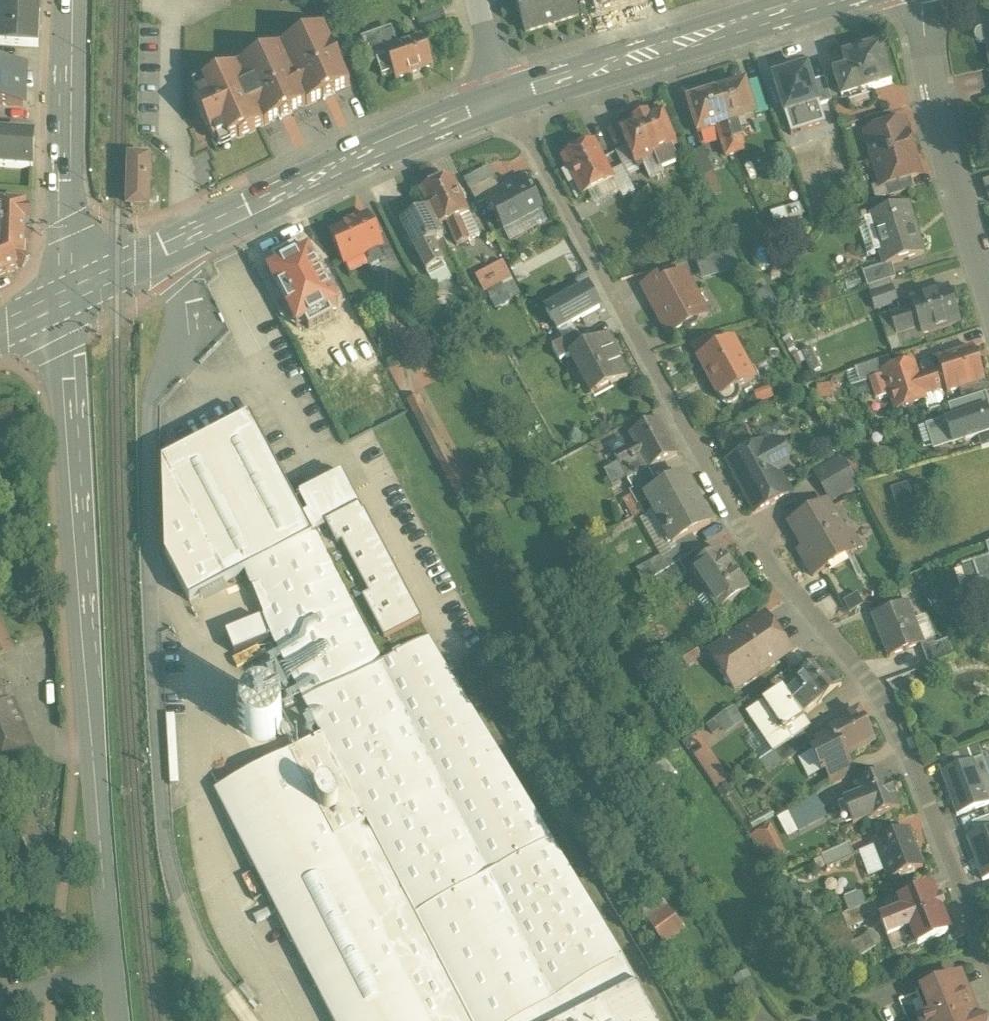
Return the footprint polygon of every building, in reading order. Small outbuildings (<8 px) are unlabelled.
[(526,34),(580,18),(574,0),(515,0),(526,34)] [(608,9),(637,0),(606,0),(608,9)] [(0,7),(0,45),(39,47),(41,9),(0,7)] [(441,7),(417,15),(422,28),(445,20),(441,7)] [(325,27),(281,47),(308,105),(307,105),(308,106),(324,98),(324,99),(336,94),(335,92),(351,85),(344,70),(345,69),(333,44),(325,27)] [(982,30),(980,31),(978,33),(978,34),(977,35),(977,37),(977,39),(977,40),(978,41),(979,42),(980,43),(982,44),(984,44),(988,43),(988,44),(988,29),(982,30)] [(423,37),(387,50),(381,32),(361,39),(370,65),(377,62),(382,78),(394,74),(396,80),(434,67),(423,37)] [(281,47),(239,67),(265,125),(281,117),(282,118),(293,114),(292,112),(307,105),(308,105),(281,47)] [(881,48),(861,54),(859,49),(844,54),(849,71),(836,75),(844,99),(849,97),(862,93),(892,84),(881,48)] [(37,102),(39,57),(0,56),(0,100),(37,102)] [(239,67),(203,83),(207,91),(194,97),(214,141),(227,135),(230,141),(240,136),(240,137),(254,131),(254,130),(265,125),(239,67)] [(807,69),(793,73),(792,69),(776,74),(777,78),(775,78),(786,114),(794,112),(818,104),(811,81),(807,69)] [(824,78),(811,81),(818,104),(831,101),(824,78)] [(747,86),(718,94),(728,129),(738,126),(757,120),(747,86)] [(862,93),(849,97),(852,108),(865,105),(862,93)] [(728,129),(718,94),(690,102),(700,137),(719,132),(728,129)] [(818,104),(794,112),(800,131),(824,124),(818,104)] [(662,111),(647,117),(647,116),(631,122),(632,123),(619,129),(636,170),(645,166),(642,161),(655,156),(672,148),(676,146),(662,111)] [(892,112),(865,120),(869,133),(896,124),(892,112)] [(896,124),(869,133),(870,136),(867,140),(873,160),(912,149),(910,141),(906,141),(905,137),(906,135),(902,122),(896,124)] [(746,151),(738,126),(728,129),(736,154),(746,151)] [(728,129),(719,132),(727,157),(736,154),(728,129)] [(0,135),(0,168),(33,170),(35,137),(0,135)] [(785,143),(773,148),(781,169),(792,164),(785,143)] [(593,144),(561,162),(582,199),(613,181),(593,144)] [(672,148),(655,156),(660,169),(678,162),(672,148)] [(706,148),(693,152),(702,180),(715,175),(706,148)] [(912,149),(873,160),(879,179),(883,182),(884,186),(911,178),(919,176),(915,162),(913,162),(912,157),(914,154),(912,149)] [(147,159),(131,159),(130,205),(146,205),(147,159)] [(452,178),(421,191),(429,209),(438,228),(439,227),(447,224),(457,246),(469,240),(459,218),(469,214),(452,178)] [(911,178),(884,186),(887,198),(915,190),(911,178)] [(499,182),(472,196),(480,211),(495,203),(495,201),(506,195),(499,182)] [(506,195),(495,201),(495,203),(510,231),(541,215),(526,185),(506,195)] [(23,238),(24,194),(0,194),(0,237),(23,238)] [(801,203),(774,211),(777,222),(804,214),(801,203)] [(907,206),(872,216),(872,218),(880,244),(885,264),(886,266),(892,264),(922,254),(907,206)] [(429,209),(401,224),(427,273),(445,264),(436,247),(436,241),(444,237),(439,227),(438,228),(429,209)] [(469,214),(459,218),(469,240),(480,236),(469,214)] [(872,218),(867,219),(867,217),(861,219),(862,221),(858,222),(865,248),(880,244),(872,218)] [(373,218),(330,237),(343,267),(387,248),(373,218)] [(0,237),(0,279),(20,270),(16,262),(26,262),(27,242),(23,238),(0,237)] [(305,247),(267,264),(281,294),(282,294),(298,287),(301,293),(310,290),(321,285),(305,247)] [(731,248),(696,258),(703,281),(742,269),(731,248)] [(504,262),(476,277),(485,293),(512,278),(504,262)] [(885,264),(863,271),(868,287),(897,278),(892,264),(886,266),(885,264)] [(535,265),(521,273),(526,281),(539,274),(535,267),(535,266),(535,265)] [(248,267),(217,282),(240,329),(271,314),(248,267)] [(684,274),(659,288),(657,282),(645,288),(670,334),(684,326),(691,328),(697,325),(699,318),(706,315),(684,274)] [(589,275),(550,295),(563,316),(565,320),(587,309),(603,301),(589,275)] [(341,281),(324,289),(339,320),(357,312),(341,281)] [(298,287),(282,294),(290,312),(315,301),(310,290),(301,293),(298,287)] [(893,287),(870,296),(875,309),(898,301),(893,287)] [(948,288),(911,301),(913,307),(919,327),(922,334),(959,322),(954,306),(960,304),(955,291),(949,293),(948,288)] [(461,329),(445,299),(433,306),(449,336),(461,329)] [(603,301),(587,309),(590,315),(607,307),(603,301)] [(555,302),(543,309),(551,323),(563,316),(555,302)] [(913,307),(890,315),(897,335),(906,332),(919,327),(913,307)] [(919,327),(906,332),(909,342),(923,338),(922,334),(919,327)] [(693,343),(698,355),(722,345),(717,333),(693,343)] [(578,335),(553,348),(562,365),(572,359),(571,357),(586,348),(578,335)] [(586,348),(571,357),(572,359),(581,372),(584,370),(600,395),(607,390),(627,378),(612,350),(614,349),(608,336),(586,348)] [(734,340),(700,359),(722,399),(722,400),(723,402),(724,403),(726,405),(729,406),(731,406),(734,406),(736,405),(737,404),(739,403),(740,401),(741,399),(741,397),(741,396),(741,394),(739,389),(756,380),(734,340)] [(971,348),(934,361),(937,369),(944,390),(946,395),(959,390),(973,385),(983,382),(971,348)] [(887,359),(855,369),(860,384),(884,375),(883,372),(891,370),(887,359)] [(891,370),(883,372),(884,375),(896,410),(924,401),(923,398),(916,377),(911,363),(891,370)] [(937,369),(916,377),(923,398),(944,390),(937,369)] [(973,385),(959,390),(963,401),(976,396),(973,385)] [(944,419),(952,444),(964,440),(965,441),(988,433),(988,414),(986,405),(944,419)] [(342,475),(300,497),(301,499),(298,500),(299,503),(296,505),(250,417),(163,463),(166,556),(190,603),(247,573),(250,583),(251,583),(274,640),(304,701),(324,739),(292,755),(290,751),(216,791),(303,961),(316,985),(334,1020),(518,1020),(623,957),(436,652),(361,512),(362,512),(342,475)] [(659,420),(629,436),(634,445),(641,457),(648,471),(677,455),(659,420)] [(619,440),(609,446),(614,456),(625,450),(619,440)] [(764,444),(729,462),(756,512),(791,494),(779,471),(787,467),(790,458),(783,446),(774,443),(766,447),(764,444)] [(625,450),(614,456),(621,468),(641,457),(634,445),(625,450)] [(843,459),(816,474),(824,487),(851,472),(843,459)] [(851,472),(824,487),(832,501),(858,485),(851,472)] [(665,486),(646,496),(647,499),(666,535),(668,534),(674,544),(672,545),(673,546),(674,546),(693,536),(712,526),(685,475),(665,486)] [(660,476),(630,492),(637,504),(647,499),(646,496),(665,486),(660,476)] [(827,503),(792,524),(812,558),(806,561),(816,578),(853,555),(845,541),(849,539),(827,503)] [(693,536),(674,546),(677,550),(667,556),(674,567),(680,563),(701,550),(693,536)] [(722,552),(708,562),(707,561),(691,571),(708,596),(712,594),(722,610),(719,612),(719,613),(720,613),(750,593),(722,552)] [(973,564),(980,584),(977,586),(977,588),(981,587),(985,600),(988,599),(988,559),(973,564)] [(674,567),(654,580),(654,581),(660,590),(661,591),(687,575),(680,563),(674,567)] [(654,581),(637,592),(642,600),(660,590),(654,581)] [(712,594),(708,596),(699,602),(711,619),(719,613),(719,612),(722,610),(712,594)] [(907,604),(875,617),(892,658),(924,645),(907,604)] [(766,616),(711,654),(735,690),(791,653),(766,616)] [(948,641),(924,650),(930,667),(954,657),(948,641)] [(842,686),(820,660),(796,680),(807,694),(794,706),(805,718),(818,706),(819,706),(842,686)] [(0,682),(0,778),(40,760),(30,738),(32,737),(15,700),(7,704),(1,690),(3,689),(0,682)] [(783,689),(746,714),(774,753),(804,733),(812,728),(805,718),(794,706),(783,689)] [(860,713),(829,728),(831,732),(816,739),(821,748),(813,752),(823,773),(826,771),(828,773),(849,763),(846,757),(875,742),(860,713)] [(804,733),(774,753),(783,765),(812,745),(804,733)] [(944,771),(983,757),(979,745),(940,760),(944,771)] [(957,815),(988,803),(988,772),(983,757),(944,771),(941,772),(957,815)] [(849,763),(828,773),(834,785),(855,775),(849,763)] [(887,772),(857,783),(861,794),(867,809),(871,819),(900,808),(887,772)] [(861,794),(841,801),(847,816),(867,809),(861,794)] [(790,839),(831,818),(819,795),(778,816),(790,839)] [(988,829),(988,816),(963,826),(967,837),(988,829)] [(768,865),(789,854),(773,825),(752,836),(768,865)] [(983,880),(988,878),(988,829),(967,837),(983,880)] [(910,831),(877,845),(891,881),(924,867),(910,831)] [(851,843),(824,856),(829,868),(857,857),(851,843)] [(932,889),(900,901),(904,911),(881,920),(888,938),(911,929),(917,947),(949,935),(932,889)] [(876,901),(842,915),(848,930),(882,915),(876,901)] [(666,943),(687,928),(670,904),(648,919),(666,943)] [(623,957),(518,1020),(656,1020),(623,957)] [(922,992),(932,1016),(921,1020),(977,1020),(960,977),(922,992)]
